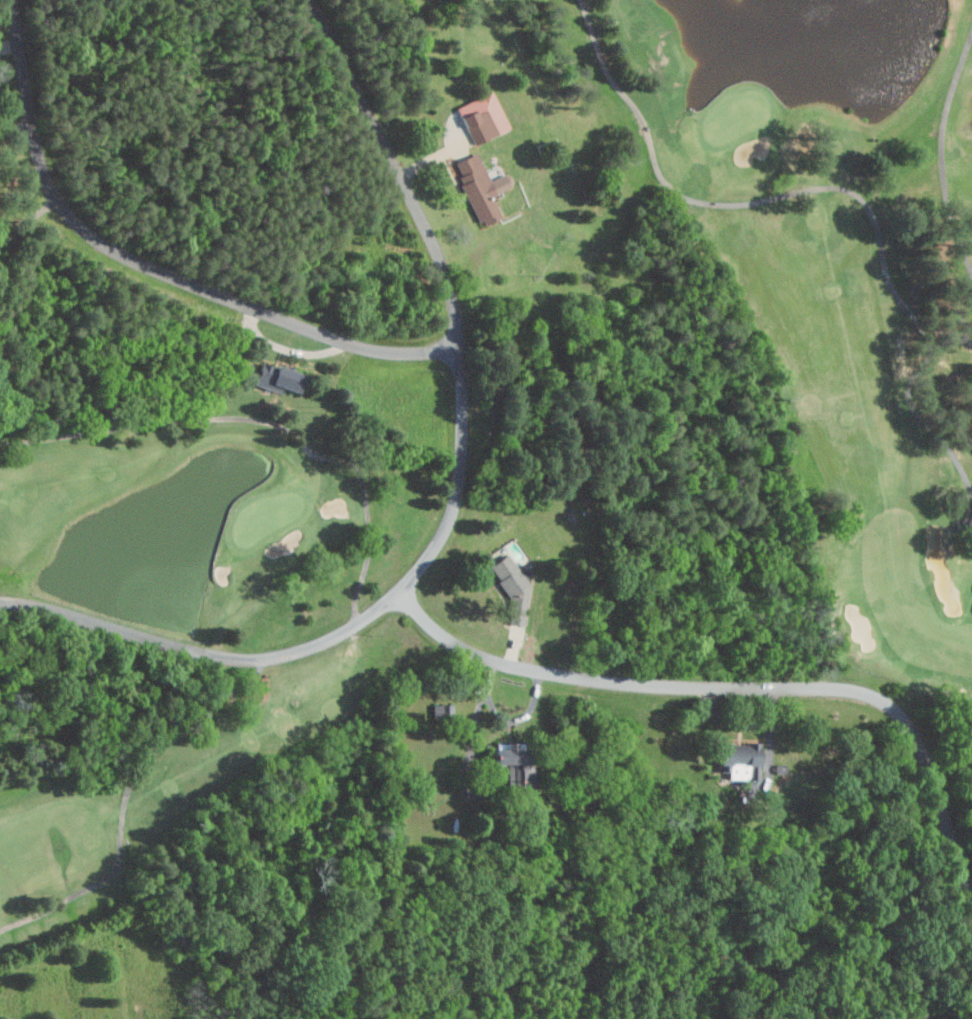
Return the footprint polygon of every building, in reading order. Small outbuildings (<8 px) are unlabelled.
[(456,106),(472,144),(507,129),(491,91),(456,106)] [(500,218),(491,196),(511,187),(506,173),(488,181),(476,153),(453,163),(479,227),(500,218)] [(254,381),(294,389),(298,370),(258,362),(254,381)] [(534,790),(534,759),(523,759),(523,748),(513,748),(513,742),(492,742),(492,763),(506,763),(506,790),(534,790)]
